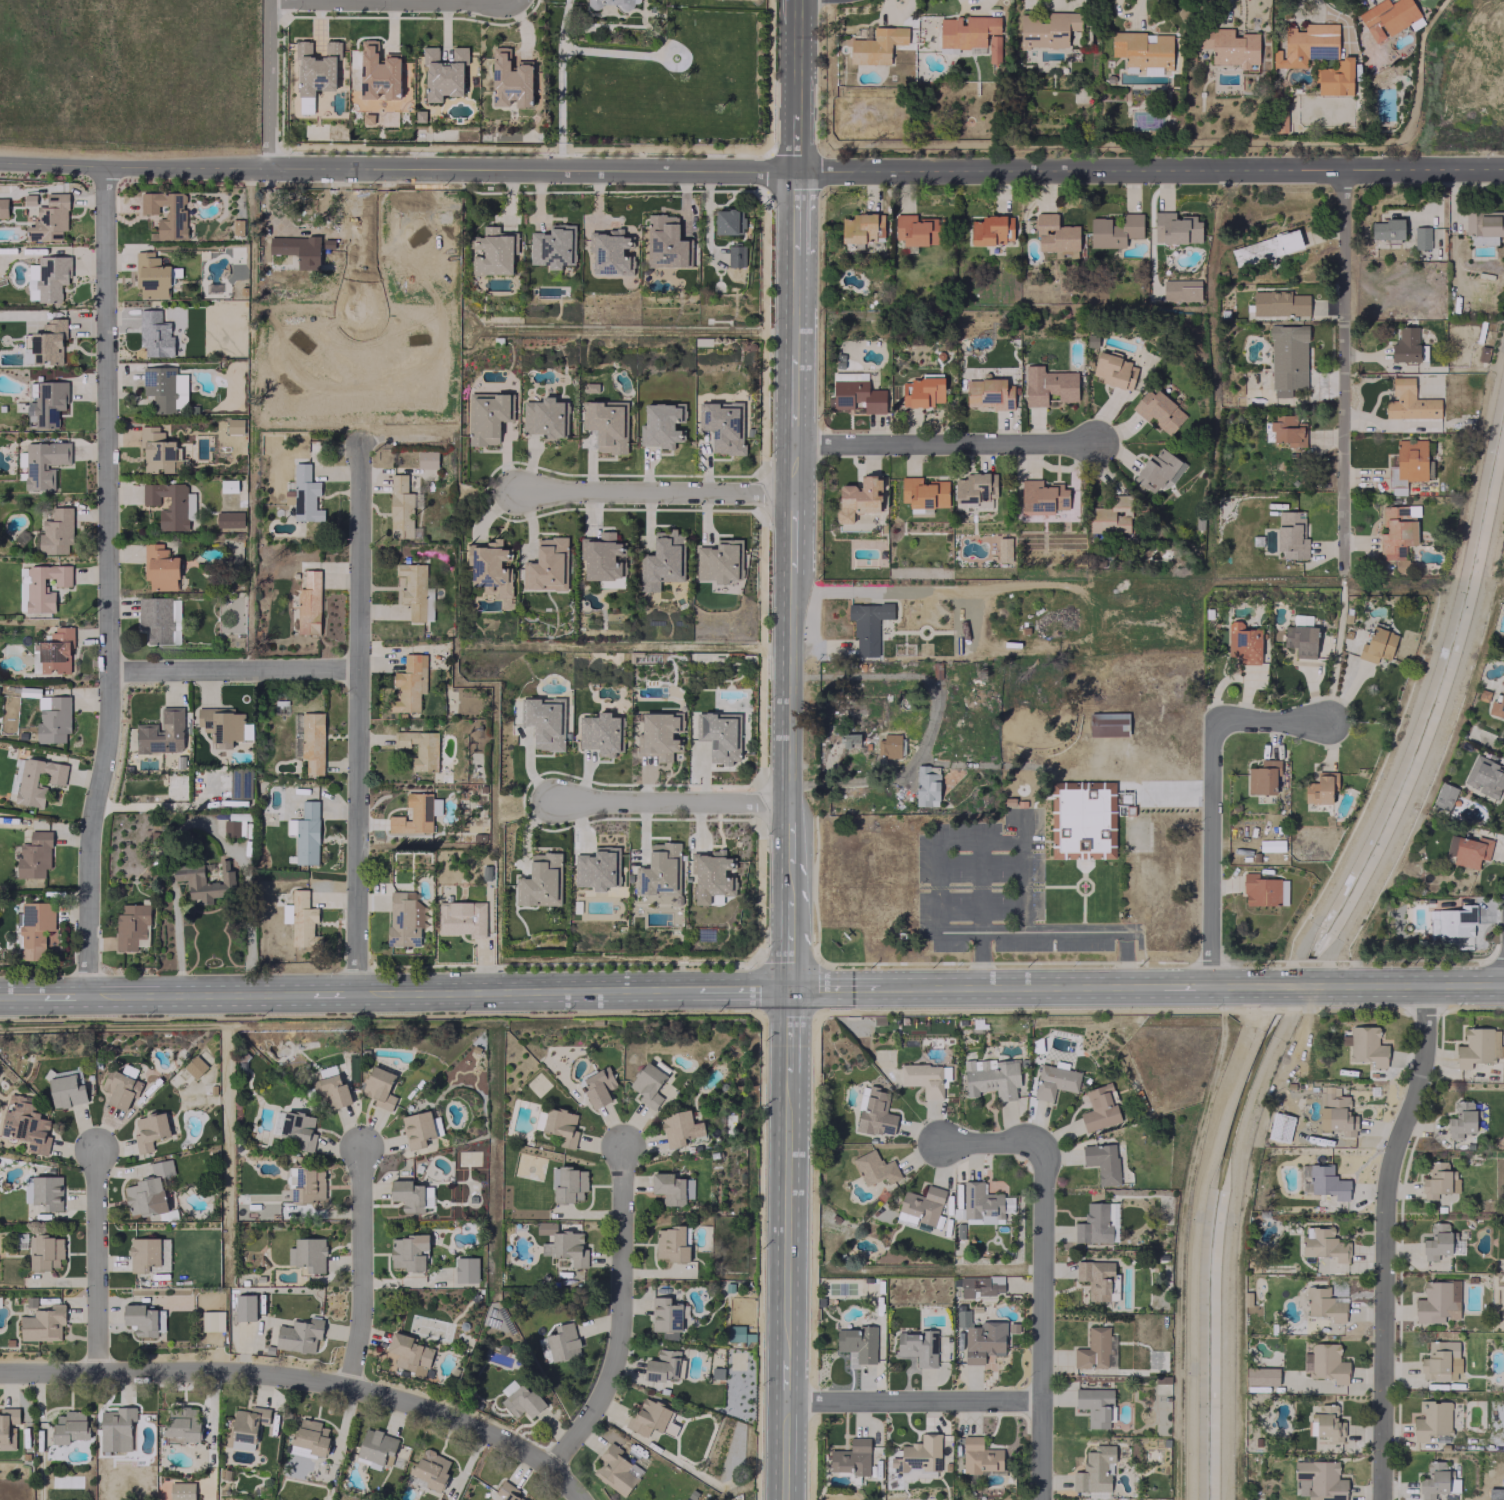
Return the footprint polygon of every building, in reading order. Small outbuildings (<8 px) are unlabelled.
[(1358,12),(1372,42),(1420,19),(1411,0),(1395,0),(1389,3),(1387,0),(1383,0),(1358,12)] [(1081,30),(1080,12),(1047,12),(1047,19),(1020,20),(1020,48),(1068,47),(1067,30),(1081,30)] [(1000,17),(940,17),(939,47),(988,47),(988,63),(1000,63),(1000,17)] [(1337,24),(1304,23),(1304,31),(1294,31),(1294,26),(1283,26),(1283,50),(1272,50),(1272,67),(1306,67),(1306,58),(1337,58),(1337,24)] [(890,64),(890,44),(907,44),(907,27),(873,26),(873,39),(850,39),(849,63),(890,64)] [(1258,34),(1233,34),(1233,28),(1199,28),(1199,52),(1211,52),(1211,63),(1239,64),(1239,68),(1249,68),(1249,64),(1258,64),(1258,34)] [(1172,33),(1111,33),(1111,56),(1123,56),(1123,66),(1144,66),(1144,74),(1162,74),(1162,69),(1171,69),(1172,33)] [(399,53),(383,53),(383,62),(377,62),(377,39),(360,39),(360,98),(399,98),(399,53)] [(336,90),(336,55),(340,55),(340,41),(325,41),(325,57),(311,57),(311,41),(297,41),(297,96),(314,96),(314,90),(336,90)] [(532,60),(515,60),(515,69),(509,69),(509,47),(493,46),(492,105),(508,106),(508,99),(515,99),(515,106),(531,106),(532,60)] [(462,95),(462,60),(467,60),(467,47),(451,47),(452,62),(438,62),(438,47),(424,47),(424,102),(441,101),(441,95),(462,95)] [(1351,95),(1352,57),(1336,56),(1336,68),(1317,68),(1317,94),(1351,95)] [(313,113),(313,97),(300,97),(300,113),(313,113)] [(374,114),(363,114),(362,124),(373,125),(374,114)] [(185,239),(184,192),(140,192),(141,214),(157,214),(157,205),(166,205),(166,218),(157,218),(157,240),(185,239)] [(46,193),(46,206),(35,206),(35,226),(25,226),(25,241),(62,240),(62,230),(68,230),(67,193),(46,193)] [(715,210),(715,234),(744,233),(743,209),(715,210)] [(1503,210),(1465,211),(1465,235),(1469,235),(1469,244),(1496,243),(1496,236),(1503,235),(1503,210)] [(1174,211),(1153,212),(1154,243),(1200,243),(1200,216),(1174,216),(1174,211)] [(876,213),(852,213),(852,218),(841,219),(842,241),(883,240),(883,222),(876,222),(876,213)] [(1036,213),(1037,251),(1078,250),(1078,225),(1057,225),(1057,213),(1036,213)] [(1142,213),(1121,213),(1120,225),(1110,225),(1110,218),(1090,218),(1090,247),(1125,247),(1125,237),(1142,238),(1142,213)] [(646,215),(647,267),(687,266),(687,240),(678,240),(678,214),(646,215)] [(895,240),(903,239),(903,245),(941,245),(941,218),(915,219),(915,214),(895,215),(895,240)] [(1012,215),(981,215),(981,220),(970,220),(971,244),(1013,243),(1012,215)] [(1403,239),(1403,219),(1371,219),(1371,239),(1403,239)] [(575,224),(549,224),(549,232),(530,232),(530,264),(548,264),(548,269),(561,269),(561,264),(574,264),(575,224)] [(514,274),(514,232),(498,232),(498,226),(483,225),(483,236),(476,236),(475,247),(483,248),(482,255),(472,255),(472,273),(514,274)] [(1430,227),(1414,227),(1414,249),(1430,249),(1430,227)] [(593,274),(631,274),(631,255),(622,255),(622,247),(629,247),(629,237),(622,236),(622,230),(589,230),(589,253),(593,253),(593,274)] [(319,237),(269,236),(269,254),(297,254),(297,269),(319,269),(319,237)] [(728,267),(745,267),(745,246),(728,246),(728,267)] [(168,265),(156,265),(156,251),(135,251),(135,288),(140,288),(140,298),(169,298),(168,265)] [(69,256),(37,256),(38,264),(28,264),(28,301),(61,301),(61,284),(70,284),(69,256)] [(1200,279),(1162,280),(1163,301),(1200,301),(1200,279)] [(1252,291),(1253,315),(1309,315),(1308,294),(1291,294),(1291,290),(1252,291)] [(173,355),(173,335),(169,335),(170,322),(160,322),(160,310),(140,309),(139,347),(144,347),(144,354),(173,355)] [(32,363),(62,363),(62,338),(66,338),(66,318),(44,318),(44,334),(25,334),(25,348),(32,348),(32,363)] [(1307,388),(1306,325),(1271,325),(1271,397),(1290,397),(1290,388),(1307,388)] [(1392,361),(1418,361),(1418,327),(1393,326),(1392,361)] [(1138,363),(1098,352),(1092,374),(1101,377),(1100,382),(1131,390),(1138,363)] [(246,373),(246,357),(224,357),(224,374),(246,373)] [(1077,401),(1077,372),(1043,372),(1043,365),(1024,365),(1025,406),(1046,406),(1046,394),(1057,394),(1057,401),(1077,401)] [(143,395),(154,395),(153,413),(175,413),(175,407),(186,407),(186,374),(174,374),(174,368),(143,368),(143,395)] [(1440,417),(1440,398),(1414,399),(1414,377),(1392,377),(1392,399),(1385,399),(1385,418),(1440,417)] [(1013,386),(1005,386),(1005,378),(966,379),(966,408),(1013,407),(1013,386)] [(885,412),(885,389),(867,389),(867,379),(832,380),(833,407),(863,407),(863,413),(885,412)] [(901,379),(902,408),(933,407),(933,402),(943,402),(943,379),(901,379)] [(66,381),(31,382),(31,427),(58,427),(58,409),(66,409),(66,381)] [(1150,385),(1130,408),(1146,422),(1149,418),(1169,435),(1186,416),(1150,385)] [(498,445),(499,420),(511,420),(511,393),(468,392),(467,444),(498,445)] [(563,401),(554,402),(554,396),(541,397),(541,401),(522,401),(523,433),(544,433),(544,438),(563,437),(563,401)] [(627,402),(602,402),(602,401),(582,401),(581,429),(596,429),(596,453),(626,453),(627,402)] [(698,402),(698,430),(711,430),(711,454),(744,454),(744,438),(739,438),(739,402),(721,402),(698,402)] [(645,403),(644,424),(640,424),(640,446),(673,446),(673,441),(684,441),(684,429),(673,429),(673,421),(684,422),(685,404),(645,403)] [(1306,446),(1305,422),(1296,422),(1296,414),(1271,415),(1272,442),(1286,442),(1286,447),(1306,446)] [(243,418),(226,418),(226,433),(243,434),(243,418)] [(185,472),(185,461),(178,461),(177,440),(161,440),(161,426),(139,426),(140,447),(143,447),(143,472),(185,472)] [(1426,480),(1425,439),(1396,440),(1396,466),(1389,466),(1389,495),(1405,495),(1405,480),(1426,480)] [(54,489),(54,465),(70,465),(70,442),(25,443),(25,490),(54,489)] [(1132,479),(1159,497),(1182,462),(1160,447),(1154,457),(1150,454),(1132,479)] [(437,468),(437,451),(417,451),(417,468),(437,468)] [(323,521),(324,509),(314,509),(314,495),(319,495),(319,481),(310,481),(310,463),(294,462),(293,481),(285,481),(285,504),(293,504),(293,520),(323,521)] [(996,472),(966,473),(966,479),(954,479),(955,507),(977,507),(977,500),(989,499),(989,493),(996,493),(996,472)] [(407,474),(390,474),(390,538),(420,538),(420,527),(412,527),(412,507),(421,507),(421,493),(407,493),(407,474)] [(880,512),(880,475),(859,475),(859,485),(838,485),(838,523),(853,523),(853,512),(880,512)] [(947,507),(948,481),(921,481),(921,477),(901,476),(901,502),(909,502),(909,512),(932,513),(932,506),(947,507)] [(237,479),(220,479),(220,491),(236,492),(237,479)] [(1067,509),(1066,483),(1042,484),(1041,479),(1021,479),(1021,509),(1067,509)] [(158,530),(187,530),(187,519),(194,519),(194,493),(185,493),(185,483),(142,483),(142,504),(159,504),(159,496),(167,496),(167,509),(158,509),(158,530)] [(1130,532),(1130,495),(1109,495),(1109,507),(1089,507),(1089,532),(1130,532)] [(1404,559),(1404,545),(1409,545),(1408,506),(1382,506),(1383,532),(1379,532),(1380,559),(1404,559)] [(71,507),(50,507),(51,519),(42,520),(42,534),(38,534),(38,554),(68,553),(67,544),(72,544),(71,507)] [(243,511),(215,511),(215,527),(243,527),(243,511)] [(1307,558),(1308,538),(1302,538),(1302,511),(1277,511),(1276,550),(1283,550),(1283,558),(1307,558)] [(580,538),(580,559),(585,560),(584,579),(621,580),(621,561),(614,561),(614,554),(621,554),(621,542),(614,542),(614,531),(599,531),(599,538),(580,538)] [(684,534),(675,534),(676,531),(654,531),(653,554),(640,554),(640,591),(659,591),(659,580),(684,581),(684,534)] [(567,537),(536,537),(536,560),(522,561),(522,589),(567,589),(567,537)] [(1010,562),(1011,538),(998,537),(997,562),(1010,562)] [(697,546),(716,546),(716,539),(743,539),(742,569),(745,569),(745,574),(743,576),(742,576),(742,579),(738,579),(738,580),(729,580),(729,584),(716,584),(716,580),(708,580),(708,579),(697,579),(697,546)] [(466,543),(467,564),(471,564),(471,585),(482,584),(483,590),(497,589),(497,597),(512,596),(511,567),(500,567),(500,560),(511,560),(510,548),(501,548),(501,542),(466,543)] [(177,557),(165,557),(165,543),(143,543),(144,579),(149,579),(149,590),(178,589),(177,557)] [(432,588),(425,587),(425,564),(395,564),(395,576),(402,576),(402,602),(409,602),(409,620),(432,621),(432,588)] [(26,612),(54,612),(54,591),(44,591),(43,578),(54,578),(54,586),(71,586),(71,565),(26,565),(26,612)] [(320,570),(303,570),(303,588),(297,588),(297,633),(319,634),(320,570)] [(146,644),(180,644),(179,597),(138,598),(138,632),(145,632),(146,644)] [(848,603),(879,603),(879,601),(893,601),(893,617),(877,617),(878,654),(857,654),(856,635),(854,635),(854,618),(848,618),(848,603)] [(1260,663),(1260,629),(1241,628),(1241,621),(1227,621),(1227,655),(1238,656),(1238,663),(1260,663)] [(1315,658),(1316,626),(1284,625),(1283,646),(1295,647),(1295,657),(1315,658)] [(39,672),(69,672),(69,640),(73,640),(73,626),(52,626),(52,641),(39,642),(39,672)] [(1397,634),(1372,626),(1366,644),(1362,642),(1357,657),(1375,663),(1378,656),(1389,660),(1397,634)] [(426,654),(404,653),(403,672),(393,671),(391,711),(419,711),(419,692),(425,693),(426,654)] [(1503,718),(1503,684),(1503,683),(1498,702),(1491,700),(1487,713),(1503,718)] [(70,733),(69,696),(37,696),(38,743),(65,742),(64,733),(70,733)] [(559,703),(539,703),(539,698),(522,698),(522,725),(533,725),(533,750),(563,750),(563,734),(559,734),(559,703)] [(136,752),(182,752),(182,707),(160,707),(160,723),(135,723),(136,752)] [(619,716),(610,716),(610,711),(597,711),(597,716),(578,716),(578,749),(597,748),(598,756),(614,756),(614,751),(620,751),(619,716)] [(710,740),(709,763),(731,764),(731,760),(739,760),(739,748),(735,748),(736,714),(715,714),(715,712),(697,712),(696,740),(710,740)] [(1089,712),(1128,712),(1128,736),(1089,736),(1089,712)] [(324,713),(301,713),(301,758),(306,758),(305,774),(323,775),(324,713)] [(671,762),(671,750),(678,750),(678,739),(670,739),(670,732),(678,732),(678,714),(641,714),(642,740),(637,740),(637,755),(656,755),(656,762),(671,762)] [(437,771),(437,732),(396,731),(395,747),(410,747),(410,745),(416,746),(415,756),(411,756),(411,770),(437,771)] [(859,733),(843,734),(843,748),(859,748),(859,733)] [(900,733),(877,734),(877,757),(900,757),(900,733)] [(1475,754),(1462,782),(1478,789),(1477,791),(1495,800),(1501,788),(1503,790),(1503,767),(1475,754)] [(67,764),(22,757),(15,803),(43,807),(46,786),(36,785),(38,773),(47,774),(46,783),(64,785),(67,764)] [(1247,794),(1277,794),(1277,759),(1260,759),(1260,768),(1247,767),(1247,794)] [(938,807),(939,766),(916,765),(915,806),(938,807)] [(1305,782),(1304,803),(1331,804),(1331,789),(1336,789),(1337,772),(1317,772),(1317,783),(1305,782)] [(1050,782),(1115,782),(1115,859),(1083,859),(1050,859),(1050,797),(1050,782)] [(1450,810),(1456,787),(1439,782),(1433,805),(1450,810)] [(1131,791),(1115,792),(1115,805),(1131,805),(1131,791)] [(1015,798),(1015,805),(1000,806),(1000,798),(1015,798)] [(286,819),(286,834),(295,834),(295,864),(318,864),(317,800),(302,800),(302,819),(286,819)] [(17,878),(44,878),(44,868),(50,868),(50,830),(29,831),(29,843),(19,843),(19,858),(16,858),(17,878)] [(1446,854),(1453,855),(1452,865),(1477,868),(1478,859),(1488,861),(1492,839),(1475,837),(1475,839),(1449,835),(1446,854)] [(649,843),(649,866),(638,866),(638,894),(677,894),(677,857),(680,857),(680,843),(649,843)] [(619,846),(594,846),(593,854),(575,853),(574,886),(593,886),(593,891),(605,891),(605,886),(618,887),(619,846)] [(695,904),(709,905),(709,895),(730,895),(731,876),(724,876),(724,868),(734,869),(734,857),(724,857),(724,851),(691,851),(690,874),(695,874),(695,904)] [(560,853),(530,853),(530,876),(515,876),(515,905),(560,904),(560,853)] [(202,862),(172,865),(173,881),(187,879),(189,899),(199,898),(200,905),(212,904),(212,897),(235,895),(233,870),(229,870),(228,859),(219,860),(221,882),(204,883),(202,862)] [(1243,905),(1286,905),(1287,879),(1257,878),(1257,873),(1244,873),(1243,905)] [(308,908),(307,889),(291,889),(292,947),(321,946),(321,935),(313,935),(312,922),(317,922),(317,907),(308,908)] [(389,891),(388,946),(420,946),(420,927),(423,927),(423,891),(389,891)] [(485,902),(447,901),(447,905),(440,904),(440,934),(469,934),(469,937),(485,938),(485,902)] [(54,930),(54,902),(21,902),(20,960),(44,960),(44,930),(54,930)] [(149,904),(123,904),(123,914),(115,914),(115,950),(137,951),(137,946),(148,946),(149,904)] [(1475,904),(1459,904),(1459,909),(1429,910),(1429,936),(1472,936),(1472,925),(1475,925),(1475,904)] [(291,922),(291,906),(283,906),(282,922),(291,922)] [(1386,1068),(1387,1044),(1378,1044),(1378,1026),(1349,1026),(1348,1061),(1372,1062),(1372,1067),(1386,1068)] [(1455,1046),(1456,1069),(1470,1068),(1470,1061),(1499,1061),(1499,1028),(1464,1028),(1464,1045),(1455,1046)] [(195,1079),(207,1066),(195,1055),(183,1068),(195,1079)] [(1017,1058),(963,1061),(965,1096),(978,1096),(977,1090),(995,1089),(996,1101),(1016,1100),(1015,1087),(1019,1087),(1017,1058)] [(646,1061),(666,1075),(654,1092),(662,1098),(653,1111),(637,1100),(641,1095),(628,1086),(635,1076),(634,1075),(639,1068),(641,1069),(646,1061)] [(607,1064),(610,1070),(609,1071),(616,1084),(615,1085),(614,1086),(610,1089),(609,1088),(605,1090),(611,1100),(592,1110),(582,1090),(587,1088),(581,1078),(607,1064)] [(942,1099),(942,1080),(950,1080),(949,1064),(900,1065),(900,1085),(923,1085),(923,1099),(942,1099)] [(1076,1092),(1080,1072),(1040,1064),(1033,1098),(1052,1102),(1055,1088),(1076,1092)] [(362,1081),(364,1082),(360,1092),(375,1099),(373,1103),(389,1110),(395,1097),(386,1093),(394,1074),(372,1065),(368,1074),(365,1073),(362,1081)] [(106,1103),(128,1111),(140,1081),(108,1069),(100,1089),(110,1093),(106,1103)] [(332,1108),(350,1102),(344,1082),(340,1084),(337,1073),(316,1080),(319,1090),(325,1088),(332,1108)] [(83,1083),(76,1085),(74,1074),(47,1079),(52,1108),(86,1102),(83,1083)] [(1084,1131),(1121,1121),(1110,1082),(1084,1090),(1090,1110),(1079,1113),(1084,1131)] [(1356,1114),(1349,1114),(1349,1096),(1333,1096),(1333,1086),(1321,1086),(1321,1130),(1342,1130),(1342,1136),(1356,1136),(1356,1114)] [(896,1114),(885,1113),(889,1090),(868,1087),(865,1111),(859,1110),(856,1130),(893,1136),(896,1114)] [(28,1140),(26,1151),(47,1155),(49,1143),(44,1142),(48,1119),(38,1118),(40,1109),(29,1107),(31,1097),(10,1093),(7,1110),(3,1110),(0,1127),(0,1135),(28,1140)] [(1474,1133),(1474,1101),(1455,1100),(1454,1118),(1448,1118),(1447,1138),(1461,1139),(1461,1133),(1474,1133)] [(546,1107),(556,1109),(556,1107),(565,1109),(565,1111),(576,1114),(573,1129),(578,1130),(574,1149),(558,1145),(560,1135),(541,1131),(546,1107)] [(400,1116),(412,1113),(412,1112),(419,1110),(419,1112),(429,1109),(435,1136),(423,1139),(425,1145),(409,1149),(405,1132),(402,1133),(401,1125),(402,1124),(400,1116)] [(659,1115),(666,1149),(686,1145),(684,1138),(704,1134),(701,1122),(692,1124),(689,1109),(659,1115)] [(284,1110),(294,1112),(294,1110),(303,1112),(303,1114),(314,1117),(311,1133),(315,1134),(311,1151),(293,1147),(295,1138),(279,1134),(284,1110)] [(137,1154),(153,1151),(151,1140),(170,1136),(165,1112),(134,1118),(138,1134),(133,1135),(137,1154)] [(1118,1184),(1116,1144),(1082,1145),(1082,1165),(1097,1165),(1098,1185),(1118,1184)] [(865,1186),(885,1177),(888,1183),(901,1177),(892,1159),(882,1164),(874,1148),(852,1158),(865,1186)] [(123,1184),(129,1217),(167,1210),(161,1177),(174,1174),(171,1158),(149,1162),(152,1179),(123,1184)] [(1449,1193),(1449,1161),(1428,1162),(1428,1178),(1422,1178),(1422,1200),(1436,1199),(1436,1193),(1449,1193)] [(417,1164),(422,1166),(420,1173),(414,1170),(417,1164)] [(1334,1193),(1334,1200),(1348,1200),(1349,1180),(1333,1179),(1333,1165),(1301,1164),(1301,1193),(1334,1193)] [(291,1186),(295,1186),(295,1166),(309,1166),(309,1169),(315,1169),(315,1170),(323,1170),(323,1198),(311,1199),(311,1202),(304,1202),(304,1204),(294,1204),(294,1202),(291,1202),(291,1186)] [(558,1166),(571,1166),(571,1169),(578,1169),(578,1170),(586,1170),(586,1190),(581,1190),(581,1198),(574,1198),(574,1202),(554,1203),(554,1187),(559,1186),(558,1166)] [(652,1173),(673,1173),(673,1178),(685,1178),(684,1206),(663,1206),(663,1195),(651,1194),(652,1173)] [(61,1211),(62,1176),(32,1176),(31,1203),(44,1203),(43,1210),(61,1211)] [(390,1179),(390,1200),(402,1200),(402,1203),(400,1203),(401,1210),(402,1210),(402,1212),(417,1211),(417,1212),(423,1212),(423,1184),(412,1184),(412,1179),(390,1179)] [(1003,1193),(985,1193),(985,1180),(963,1180),(963,1218),(980,1219),(980,1223),(1002,1223),(1003,1193)] [(935,1227),(944,1189),(926,1185),(924,1196),(903,1190),(896,1218),(935,1227)] [(1116,1242),(1117,1203),(1085,1202),(1085,1223),(1074,1223),(1074,1241),(1116,1242)] [(536,1222),(536,1234),(552,1235),(552,1258),(571,1258),(571,1268),(587,1268),(588,1249),(583,1249),(583,1233),(570,1233),(570,1230),(562,1230),(562,1233),(555,1232),(556,1222),(536,1222)] [(1423,1239),(1422,1261),(1437,1261),(1437,1254),(1449,1254),(1450,1222),(1430,1222),(1430,1239),(1423,1239)] [(656,1229),(665,1230),(665,1228),(672,1228),(672,1225),(684,1225),(684,1246),(689,1246),(689,1262),(669,1261),(669,1258),(656,1258),(656,1229)] [(1348,1242),(1334,1242),(1334,1227),(1305,1226),(1305,1235),(1301,1235),(1300,1255),(1335,1256),(1335,1262),(1347,1262),(1348,1242)] [(390,1239),(390,1248),(389,1248),(389,1258),(392,1258),(392,1266),(404,1266),(404,1270),(411,1270),(411,1271),(421,1271),(421,1270),(424,1270),(424,1254),(419,1254),(419,1249),(427,1249),(427,1233),(406,1234),(406,1237),(400,1237),(400,1239),(390,1239)] [(62,1236),(30,1235),(29,1269),(61,1269),(62,1236)] [(129,1272),(148,1272),(148,1270),(169,1270),(169,1238),(129,1237),(129,1272)] [(287,1246),(294,1246),(294,1238),(324,1237),(324,1245),(325,1245),(325,1255),(323,1255),(323,1272),(306,1272),(306,1265),(287,1265),(287,1246)] [(455,1257),(477,1257),(477,1282),(455,1282),(455,1257)] [(1109,1301),(1109,1277),(1113,1277),(1113,1262),(1075,1261),(1075,1280),(1088,1280),(1087,1301),(1109,1301)] [(1003,1294),(1002,1275),(960,1276),(961,1298),(973,1297),(973,1295),(1003,1294)] [(1458,1318),(1459,1281),(1423,1280),(1423,1299),(1415,1299),(1414,1322),(1443,1322),(1443,1318),(1458,1318)] [(725,1283),(734,1284),(733,1293),(725,1293),(725,1283)] [(1306,1316),(1330,1316),(1330,1322),(1346,1322),(1345,1297),(1329,1297),(1329,1286),(1305,1287),(1306,1316)] [(234,1295),(254,1294),(254,1320),(235,1320),(234,1295)] [(651,1296),(669,1296),(669,1303),(681,1304),(681,1305),(680,1315),(680,1322),(680,1331),(677,1331),(661,1331),(651,1331),(651,1318),(651,1296)] [(20,1340),(60,1340),(60,1325),(64,1325),(64,1303),(43,1303),(43,1309),(33,1309),(33,1316),(20,1316),(20,1340)] [(156,1309),(145,1309),(145,1304),(124,1304),(123,1324),(135,1325),(135,1336),(156,1337),(156,1309)] [(224,1330),(223,1311),(201,1311),(201,1331),(224,1330)] [(323,1319),(322,1326),(323,1326),(322,1332),(321,1331),(320,1339),(316,1338),(313,1353),(274,1348),(278,1324),(291,1326),(292,1319),(309,1322),(309,1317),(323,1319)] [(555,1326),(573,1322),(575,1335),(578,1334),(581,1347),(579,1348),(580,1355),(569,1358),(570,1360),(551,1364),(545,1335),(556,1333),(555,1326)] [(728,1326),(744,1326),(744,1333),(755,1333),(755,1341),(728,1342),(728,1326)] [(1115,1367),(1115,1335),(1109,1335),(1109,1326),(1087,1326),(1088,1348),(1073,1348),(1074,1368),(1115,1367)] [(876,1328),(836,1327),(836,1351),(855,1351),(855,1363),(875,1364),(876,1328)] [(391,1330),(385,1350),(396,1354),(393,1364),(409,1369),(409,1370),(413,1371),(415,1366),(416,1367),(416,1365),(427,1368),(433,1348),(412,1342),(413,1336),(391,1330)] [(661,1331),(661,1339),(677,1339),(677,1331),(661,1331)] [(936,1367),(936,1331),(897,1331),(897,1355),(915,1355),(915,1367),(936,1367)] [(1421,1358),(1420,1380),(1455,1380),(1455,1373),(1459,1373),(1459,1341),(1428,1341),(1427,1358),(1421,1358)] [(1333,1378),(1332,1384),(1347,1384),(1348,1361),(1339,1360),(1339,1343),(1311,1342),(1310,1358),(1305,1357),(1305,1377),(1333,1378)] [(646,1360),(657,1361),(659,1349),(679,1351),(679,1360),(684,1360),(682,1379),(676,1379),(676,1381),(665,1380),(665,1384),(644,1381),(646,1360)] [(1245,1385),(1278,1385),(1278,1368),(1246,1367),(1245,1385)] [(521,1383),(528,1391),(532,1388),(546,1404),(531,1417),(523,1409),(515,1417),(500,1401),(521,1383)] [(1075,1408),(1087,1408),(1087,1428),(1110,1428),(1110,1418),(1109,1418),(1109,1406),(1112,1406),(1112,1388),(1075,1389),(1075,1408)] [(644,1396),(652,1401),(653,1399),(660,1403),(659,1405),(671,1411),(661,1431),(651,1426),(645,1437),(623,1426),(634,1405),(638,1407),(644,1396)] [(1427,1435),(1450,1435),(1450,1401),(1420,1401),(1420,1417),(1413,1417),(1413,1442),(1427,1442),(1427,1435)] [(1342,1442),(1343,1421),(1336,1421),(1337,1405),(1317,1404),(1316,1437),(1329,1438),(1329,1442),(1342,1442)] [(115,1406),(115,1411),(100,1411),(101,1450),(131,1450),(130,1418),(135,1418),(135,1406),(115,1406)] [(250,1406),(269,1408),(267,1423),(256,1422),(254,1442),(230,1439),(232,1429),(229,1429),(230,1419),(233,1420),(234,1409),(250,1411),(250,1406)] [(14,1449),(14,1431),(8,1431),(8,1423),(18,1423),(18,1407),(0,1407),(0,1449),(14,1449)] [(168,1407),(197,1408),(197,1421),(199,1421),(199,1441),(184,1440),(184,1436),(163,1436),(163,1422),(168,1422),(168,1407)] [(65,1411),(65,1416),(56,1416),(56,1423),(53,1423),(52,1444),(69,1444),(69,1440),(90,1440),(90,1425),(85,1425),(85,1419),(84,1419),(84,1411),(65,1411)] [(1307,1435),(1315,1435),(1315,1413),(1308,1413),(1307,1435)] [(299,1417),(320,1422),(319,1426),(328,1428),(326,1436),(329,1436),(324,1456),(309,1453),(310,1449),(289,1444),(292,1431),(296,1432),(299,1417)] [(364,1427),(372,1430),(372,1428),(382,1431),(380,1434),(396,1439),(391,1455),(384,1453),(381,1464),(355,1455),(364,1427)] [(939,1433),(920,1433),(920,1444),(901,1444),(901,1458),(891,1458),(891,1472),(908,1472),(908,1469),(939,1469),(939,1433)] [(963,1474),(981,1474),(981,1470),(1002,1470),(1002,1448),(982,1449),(982,1435),(962,1436),(963,1474)] [(830,1450),(829,1473),(868,1474),(869,1438),(850,1437),(849,1450),(830,1450)] [(610,1442),(622,1450),(620,1453),(634,1463),(628,1470),(639,1478),(624,1497),(592,1473),(601,1460),(599,1457),(610,1442)] [(1073,1491),(1112,1491),(1112,1445),(1093,1445),(1093,1451),(1083,1451),(1083,1471),(1072,1472),(1073,1491)] [(423,1449),(427,1448),(433,1450),(434,1453),(450,1460),(445,1472),(447,1473),(439,1492),(424,1486),(426,1481),(408,1473),(413,1461),(416,1462),(419,1457),(420,1457),(423,1449)] [(1447,1493),(1446,1461),(1426,1461),(1427,1479),(1419,1479),(1419,1499),(1433,1499),(1433,1493),(1447,1493)] [(516,1494),(525,1499),(498,1499),(499,1497),(493,1493),(502,1478),(519,1490),(516,1494)] [(170,1483),(170,1499),(194,1499),(194,1483),(170,1483)]
